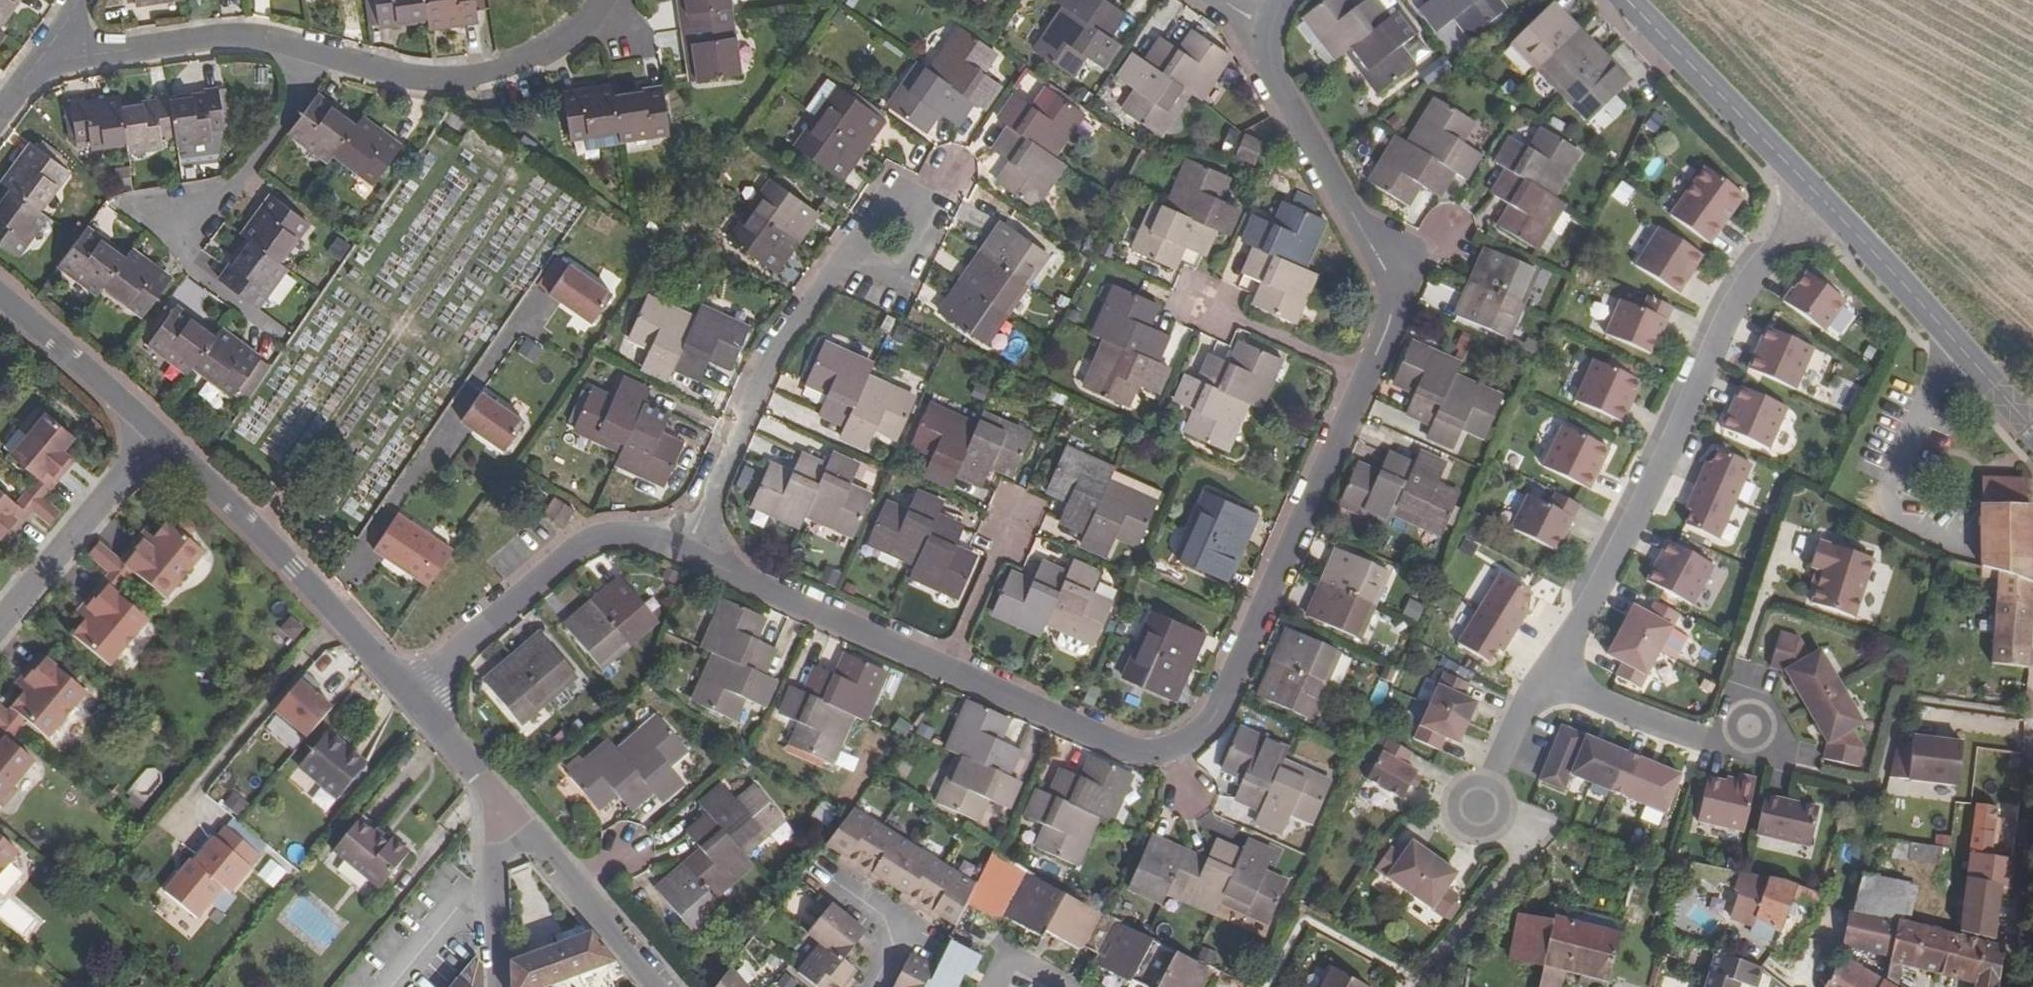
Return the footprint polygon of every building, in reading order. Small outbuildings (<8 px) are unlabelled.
[(16,0),(0,0),(0,22),(16,0)] [(427,18),(424,0),(374,0),(378,25),(427,18)] [(427,18),(429,27),(478,20),(475,0),(424,0),(427,18)] [(682,30),(733,22),(729,0),(677,0),(682,30)] [(1123,12),(1105,0),(1054,0),(1065,8),(1106,36),(1123,12)] [(1371,0),(1368,0),(1353,10),(1345,0),(1326,0),(1304,17),(1306,20),(1335,59),(1347,50),(1387,21),(1371,0)] [(1494,0),(1435,0),(1432,2),(1422,10),(1438,32),(1457,18),(1471,37),(1503,12),(1494,0)] [(1513,42),(1538,68),(1575,29),(1551,5),(1513,42)] [(1117,44),(1106,36),(1065,8),(1034,52),(1069,76),(1083,54),(1101,67),(1117,44)] [(1399,12),(1387,21),(1347,50),(1379,93),(1413,67),(1400,48),(1417,36),(1399,12)] [(1324,69),(1335,59),(1306,20),(1295,28),(1324,69)] [(733,22),(682,30),(689,81),(740,74),(733,22)] [(931,71),(972,100),(982,107),(998,85),(980,72),(994,52),(960,29),(931,71)] [(1563,94),(1601,56),(1575,29),(1538,68),(1563,94)] [(1181,51),(1162,39),(1146,62),(1188,90),(1199,97),(1228,54),(1195,31),(1181,51)] [(1146,62),(1136,55),(1119,79),(1137,92),(1123,112),(1157,135),(1188,90),(1146,62)] [(1601,56),(1563,94),(1589,121),(1628,84),(1601,56)] [(936,111),(955,124),(972,100),(931,71),(919,64),(890,107),(923,131),(936,111)] [(1104,96),(1117,105),(1129,88),(1116,79),(1104,96)] [(175,138),(176,144),(211,139),(210,132),(224,130),(218,86),(204,88),(204,96),(170,102),(175,138)] [(570,138),(619,131),(614,96),(613,87),(564,94),(570,138)] [(816,118),(861,149),(882,119),(838,87),(816,118)] [(663,89),(614,96),(619,131),(620,139),(669,133),(663,89)] [(1015,97),(1000,120),(1010,127),(1052,155),(1080,113),(1047,89),(1034,109),(1015,97)] [(170,102),(169,93),(153,95),(154,104),(121,108),(126,142),(128,151),(162,146),(161,139),(175,138),(170,102)] [(121,108),(120,98),(85,104),(84,97),(70,99),(76,143),(90,141),(90,147),(126,142),(121,108)] [(355,126),(315,97),(289,132),(329,161),(335,154),(355,126)] [(1409,144),(1453,171),(1464,177),(1479,152),(1460,141),(1472,121),(1436,99),(1409,144)] [(839,179),(861,149),(816,118),(795,148),(839,179)] [(355,126),(335,154),(374,183),(399,149),(360,119),(355,126)] [(1052,155),(1010,127),(993,152),(1012,166),(998,185),(1031,207),(1062,162),(1052,155)] [(1512,139),(1497,164),(1508,171),(1551,197),(1578,152),(1544,131),(1532,150),(1512,139)] [(1261,142),(1246,136),(1238,155),(1253,161),(1261,142)] [(1409,144),(1397,137),(1370,183),(1406,205),(1418,184),(1437,196),(1453,171),(1409,144)] [(32,144),(1,184),(9,190),(38,211),(69,171),(32,144)] [(1168,207),(1213,226),(1226,232),(1236,207),(1218,199),(1227,176),(1190,160),(1168,207)] [(1699,167),(1664,216),(1703,244),(1738,196),(1699,167)] [(1551,197),(1508,171),(1493,196),(1511,208),(1499,228),(1535,249),(1563,205),(1551,197)] [(751,210),(795,242),(816,212),(772,180),(751,210)] [(1624,205),(1634,188),(1619,180),(1610,196),(1624,205)] [(9,190),(0,202),(0,244),(17,256),(46,217),(38,211),(9,190)] [(271,195),(242,235),(250,241),(278,262),(308,221),(271,195)] [(1181,246),(1201,255),(1213,226),(1168,207),(1155,202),(1133,253),(1170,269),(1181,246)] [(1255,215),(1243,243),(1255,248),(1301,269),(1323,219),(1286,202),(1277,224),(1255,215)] [(774,272),(795,242),(751,210),(730,240),(774,272)] [(981,252),(1026,283),(1047,253),(1003,221),(981,252)] [(1654,228),(1629,267),(1673,295),(1681,281),(1678,280),(1686,266),(1689,269),(1698,256),(1654,228)] [(77,239),(58,265),(98,295),(104,287),(125,259),(85,229),(77,239)] [(341,260),(350,244),(334,236),(326,252),(341,260)] [(256,307),(285,267),(278,262),(250,241),(220,280),(256,307)] [(1301,269),(1255,248),(1244,274),(1263,283),(1254,306),(1292,322),(1313,274),(1301,269)] [(1471,284),(1520,305),(1535,271),(1486,250),(1471,284)] [(125,259),(104,287),(143,316),(169,280),(130,252),(125,259)] [(1026,283),(981,252),(960,283),(1004,314),(1026,283)] [(550,292),(565,270),(553,262),(538,284),(550,292)] [(591,325),(610,296),(568,267),(565,270),(550,292),(548,296),(591,325)] [(1787,289),(1778,302),(1819,331),(1840,300),(1801,273),(1789,290),(1787,289)] [(983,344),(1004,314),(960,283),(938,313),(983,344)] [(1505,339),(1520,305),(1471,284),(1457,317),(1505,339)] [(1154,360),(1166,334),(1146,326),(1155,303),(1117,285),(1096,333),(1106,338),(1154,360)] [(1667,308),(1643,297),(1637,311),(1615,301),(1600,335),(1644,355),(1653,335),(1655,336),(1667,308)] [(668,378),(673,367),(693,320),(645,299),(628,336),(651,346),(642,367),(668,378)] [(193,366),(214,337),(174,308),(148,343),(188,373),(193,366)] [(749,330),(698,308),(693,320),(673,367),(701,379),(710,359),(733,369),(749,330)] [(1791,390),(1809,348),(1762,328),(1756,342),(1759,344),(1753,357),(1749,356),(1744,370),(1791,390)] [(193,366),(245,405),(270,369),(219,331),(214,337),(193,366)] [(543,349),(527,338),(517,352),(534,363),(543,349)] [(1166,366),(1154,360),(1106,338),(1085,389),(1125,406),(1134,384),(1154,393),(1166,366)] [(1211,354),(1199,381),(1246,402),(1258,407),(1280,358),(1241,341),(1232,363),(1211,354)] [(828,391),(819,411),(845,423),(865,376),(870,365),(823,343),(806,381),(828,391)] [(1415,392),(1406,412),(1432,423),(1452,378),(1457,366),(1410,344),(1392,383),(1415,392)] [(1589,361),(1570,402),(1617,424),(1624,410),(1620,408),(1626,394),(1630,396),(1636,382),(1589,361)] [(865,376),(845,423),(840,435),(867,447),(876,428),(898,438),(914,399),(865,376)] [(1199,381),(1188,376),(1176,402),(1195,411),(1186,434),(1224,451),(1246,402),(1199,381)] [(1452,378),(1432,423),(1427,436),(1454,448),(1463,427),(1485,436),(1501,400),(1452,378)] [(642,404),(648,391),(622,379),(613,399),(589,389),(573,428),(621,450),(642,404)] [(1764,451),(1782,409),(1735,388),(1728,402),(1732,404),(1726,418),(1722,416),(1716,430),(1764,451)] [(523,424),(480,395),(461,424),(504,453),(523,424)] [(670,416),(642,404),(621,450),(616,462),(665,484),(682,445),(661,436),(670,416)] [(949,484),(954,472),(975,426),(928,404),(910,443),(932,453),(924,472),(949,484)] [(285,461),(306,418),(285,408),(264,451),(285,461)] [(72,437),(40,410),(24,428),(28,431),(10,452),(38,476),(50,486),(65,468),(60,463),(66,456),(60,451),(72,437)] [(954,472),(983,484),(992,464),(1014,474),(1030,436),(980,414),(975,426),(954,472)] [(1558,427),(1537,468),(1584,491),(1591,478),(1587,475),(1594,462),(1597,464),(1604,450),(1558,427)] [(1060,519),(1085,530),(1106,482),(1112,470),(1064,448),(1047,488),(1068,498),(1060,519)] [(1748,466),(1715,451),(1708,464),(1703,462),(1681,507),(1687,510),(1680,524),(1713,539),(1748,466)] [(803,514),(824,466),(799,454),(790,474),(768,465),(751,503),(799,525),(803,514)] [(858,467),(829,454),(824,466),(803,514),(854,536),(870,497),(850,488),(858,467)] [(1445,467),(1418,454),(1412,468),(1392,514),(1441,535),(1457,496),(1437,488),(1445,467)] [(71,461),(66,456),(60,463),(65,468),(71,461)] [(1392,514),(1412,468),(1386,456),(1377,476),(1355,466),(1339,503),(1387,524),(1392,514)] [(1112,469),(1112,470),(1106,482),(1155,504),(1157,504),(1162,490),(1112,469)] [(29,486),(41,497),(50,486),(38,476),(29,486)] [(1985,480),(1985,509),(2025,508),(2025,480),(1985,480)] [(1137,545),(1155,504),(1106,482),(1085,530),(1080,541),(1108,554),(1116,535),(1137,545)] [(32,508),(41,497),(29,486),(16,502),(29,512),(32,508)] [(0,489),(0,534),(5,529),(11,534),(29,512),(16,502),(0,489)] [(915,563),(936,516),(941,504),(914,492),(905,513),(884,503),(867,542),(915,563)] [(1191,526),(1239,547),(1254,513),(1207,492),(1191,526)] [(1575,506),(1551,495),(1544,507),(1523,497),(1506,530),(1550,552),(1559,532),(1562,533),(1575,506)] [(58,511),(41,497),(32,508),(49,522),(58,511)] [(571,512),(555,500),(545,513),(562,525),(571,512)] [(1981,563),(1981,568),(1997,573),(2032,585),(2031,508),(2025,508),(1985,509),(1982,509),(1981,563)] [(140,539),(121,562),(134,572),(167,598),(205,553),(188,539),(197,527),(179,512),(157,538),(152,534),(144,543),(140,539)] [(954,548),(963,529),(936,516),(915,563),(910,574),(959,596),(975,558),(954,548)] [(430,587),(452,554),(398,517),(375,550),(430,587)] [(1224,581),(1239,547),(1191,526),(1177,559),(1224,581)] [(11,534),(5,529),(0,534),(0,535),(6,540),(11,534)] [(147,531),(140,539),(144,543),(152,534),(147,531)] [(1874,561),(1819,543),(1811,569),(1817,571),(1822,573),(1817,588),(1811,605),(1854,619),(1874,561)] [(90,555),(107,569),(117,558),(100,544),(90,555)] [(1690,607),(1709,566),(1662,544),(1656,557),(1659,559),(1653,572),(1649,571),(1643,585),(1690,607)] [(1339,550),(1323,585),(1372,606),(1387,572),(1339,550)] [(112,573),(124,583),(134,572),(121,562),(117,558),(107,569),(112,573)] [(1044,620),(1065,574),(1039,562),(1031,583),(1008,573),(991,612),(1039,633),(1044,620)] [(1098,575),(1070,562),(1065,574),(1044,620),(1093,642),(1110,604),(1090,595),(1098,575)] [(1817,588),(1822,573),(1817,571),(1812,586),(1817,588)] [(116,593),(124,583),(112,573),(104,583),(116,593)] [(2029,669),(2032,585),(1997,573),(1991,665),(2029,669)] [(1527,595),(1496,575),(1454,645),(1484,664),(1493,651),(1498,654),(1524,611),(1519,608),(1527,595)] [(593,603),(627,644),(655,621),(620,580),(593,603)] [(75,636),(111,665),(149,620),(116,593),(104,583),(85,606),(89,609),(82,616),(87,621),(75,636)] [(1372,606),(1323,585),(1309,618),(1358,640),(1372,606)] [(1408,598),(1400,616),(1416,623),(1424,605),(1408,598)] [(761,675),(772,649),(753,640),(762,617),(726,601),(704,649),(716,655),(761,675)] [(598,668),(627,644),(593,603),(564,627),(598,668)] [(1675,615),(1651,603),(1644,615),(1629,607),(1603,656),(1618,665),(1612,677),(1635,690),(1675,615)] [(78,613),(82,616),(89,609),(85,606),(78,613)] [(1153,611),(1138,646),(1186,667),(1201,632),(1153,611)] [(293,641),(303,627),(286,616),(277,631),(293,641)] [(1288,630),(1273,664),(1322,686),(1337,652),(1288,630)] [(513,659),(548,700),(575,677),(541,637),(513,659)] [(1777,638),(1765,666),(1780,672),(1821,745),(1819,760),(1858,769),(1861,749),(1850,731),(1861,725),(1820,652),(1809,658),(1795,646),(1777,638)] [(1186,667),(1138,646),(1123,678),(1171,700),(1186,667)] [(25,693),(13,708),(28,721),(48,738),(87,691),(43,654),(24,677),(28,680),(21,689),(25,693)] [(773,680),(761,675),(716,655),(694,705),(731,721),(741,699),(761,708),(773,680)] [(817,668),(806,694),(850,715),(863,720),(884,672),(847,655),(837,677),(817,668)] [(518,724),(548,700),(513,659),(484,683),(518,724)] [(1322,686),(1273,664),(1259,698),(1307,720),(1322,686)] [(273,713),(306,740),(332,710),(313,694),(319,687),(306,675),(273,713)] [(1465,686),(1440,675),(1411,741),(1435,752),(1443,734),(1457,740),(1473,705),(1459,699),(1465,686)] [(17,685),(21,689),(28,680),(24,677),(17,685)] [(806,694),(793,689),(782,717),(801,726),(791,748),(828,763),(850,715),(806,694)] [(1004,778),(1017,749),(998,741),(1007,719),(969,703),(947,752),(959,758),(1004,778)] [(17,733),(28,721),(13,708),(8,713),(3,709),(0,713),(0,719),(17,733)] [(0,719),(0,733),(10,741),(17,733),(0,719)] [(619,752),(652,791),(660,801),(683,783),(667,765),(686,750),(659,719),(619,752)] [(1677,776),(1557,727),(1536,781),(1560,791),(1567,776),(1661,814),(1677,776)] [(1243,778),(1234,798),(1260,809),(1280,764),(1285,751),(1237,731),(1221,768),(1243,778)] [(3,807),(18,790),(14,787),(35,762),(10,741),(0,733),(0,805),(3,807)] [(367,767),(330,734),(301,768),(338,801),(367,767)] [(1962,745),(1912,740),(1911,747),(1907,782),(1907,784),(1957,790),(1962,745)] [(1408,755),(1385,742),(1363,782),(1398,801),(1406,786),(1412,777),(1413,774),(1401,767),(1408,755)] [(615,793),(629,810),(652,791),(619,752),(611,743),(570,778),(596,809),(615,793)] [(1907,782),(1911,747),(1898,744),(1888,778),(1907,782)] [(1016,783),(1004,778),(959,758),(938,805),(974,822),(984,799),(1005,808),(1016,783)] [(1083,780),(1062,771),(1050,798),(1095,818),(1108,823),(1130,774),(1093,758),(1083,780)] [(1280,764),(1260,809),(1255,821),(1282,833),(1291,812),(1313,822),(1329,785),(1280,764)] [(149,766),(129,787),(142,800),(162,778),(149,766)] [(1698,822),(1744,833),(1757,780),(1740,776),(1738,780),(1737,786),(1727,783),(1708,778),(1698,822)] [(1417,780),(1412,777),(1406,786),(1412,790),(1417,780)] [(1728,777),(1727,783),(1737,786),(1738,780),(1728,777)] [(724,786),(701,806),(710,817),(743,855),(783,819),(756,788),(738,803),(724,786)] [(1095,818),(1050,798),(1038,792),(1027,819),(1047,828),(1037,850),(1074,867),(1095,818)] [(1783,801),(1766,797),(1756,836),(1810,849),(1819,811),(1800,806),(1799,809),(1782,805),(1783,801)] [(2011,888),(2014,861),(1995,858),(2000,821),(1995,821),(1996,808),(1977,806),(1967,879),(2011,888)] [(962,910),(973,887),(852,810),(823,847),(841,858),(838,863),(862,878),(865,874),(900,896),(897,901),(923,917),(926,913),(952,929),(962,910)] [(743,855),(710,817),(688,834),(703,851),(685,866),(712,898),(751,865),(743,855)] [(386,845),(359,822),(337,848),(382,886),(408,854),(391,839),(386,845)] [(19,850),(0,834),(0,873),(19,850)] [(175,899),(220,843),(215,839),(196,862),(183,878),(179,874),(166,891),(175,899)] [(1163,903),(1167,894),(1184,854),(1148,839),(1128,887),(1163,903)] [(1940,848),(1894,841),(1891,857),(1938,864),(1940,848)] [(1220,901),(1240,854),(1214,842),(1205,863),(1184,854),(1167,894),(1214,914),(1220,901)] [(1273,854),(1246,842),(1240,854),(1220,901),(1269,923),(1285,884),(1265,875),(1273,854)] [(220,843),(175,899),(197,918),(223,887),(231,893),(251,868),(220,843)] [(1387,849),(1371,871),(1440,920),(1455,898),(1444,890),(1454,875),(1409,843),(1398,858),(1387,849)] [(1940,848),(1938,864),(1948,865),(1950,849),(1940,848)] [(995,852),(977,884),(966,907),(986,918),(1002,917),(1042,939),(1045,933),(1065,894),(1028,875),(997,853),(995,852)] [(192,859),(179,874),(183,878),(196,862),(192,859)] [(272,861),(268,865),(282,877),(286,872),(272,861)] [(1689,862),(1686,876),(1718,883),(1721,869),(1689,862)] [(282,877),(268,865),(260,875),(274,886),(282,877)] [(691,931),(720,907),(712,898),(685,866),(655,890),(691,931)] [(1808,909),(1818,907),(1820,902),(1816,893),(1800,889),(1785,885),(1767,879),(1755,877),(1739,874),(1733,893),(1738,894),(1729,921),(1750,928),(1748,935),(1776,945),(1780,935),(1786,937),(1792,918),(1797,920),(1800,910),(1795,909),(1797,904),(1808,909)] [(1897,917),(1910,919),(1917,886),(1862,876),(1852,913),(1896,922),(1897,917)] [(1973,986),(1996,986),(2001,948),(1994,947),(1999,900),(2009,901),(2011,888),(1967,879),(1960,932),(1980,938),(1980,943),(1973,986)] [(1543,968),(1557,904),(1560,892),(1556,893),(1523,905),(1521,906),(1510,961),(1543,968)] [(1216,972),(1194,961),(1149,938),(1105,915),(1065,894),(1045,933),(1078,951),(1085,948),(1097,954),(1093,961),(1095,967),(1129,985),(1131,980),(1145,986),(1208,986),(1216,972)] [(819,986),(847,986),(857,973),(845,963),(867,934),(820,898),(811,911),(821,920),(809,937),(820,945),(800,973),(819,986)] [(567,918),(573,913),(563,901),(556,906),(567,918)] [(1543,968),(1538,986),(1560,986),(1564,973),(1606,983),(1621,921),(1557,904),(1543,968)] [(1896,922),(1852,913),(1851,916),(1844,948),(1890,957),(1896,922)] [(1959,938),(1952,937),(1909,925),(1910,919),(1897,917),(1896,922),(1890,957),(1887,980),(1899,986),(1902,967),(1939,978),(1939,976),(1947,978),(1954,981),(1959,938)] [(554,938),(558,945),(590,933),(585,927),(554,938)] [(569,980),(606,966),(616,963),(590,933),(558,945),(509,963),(510,986),(551,986),(569,980)] [(1980,943),(1959,938),(1954,981),(1973,986),(1980,943)] [(926,986),(962,986),(966,979),(976,959),(951,946),(934,972),(926,986)] [(1716,954),(1704,986),(1738,986),(1739,984),(1747,986),(1756,986),(1761,969),(1716,954)] [(481,964),(474,958),(450,986),(482,986),(481,964)] [(934,972),(909,958),(894,986),(926,986),(934,972)] [(976,959),(966,979),(973,983),(983,962),(976,959)] [(1883,981),(1843,959),(1826,986),(1879,986),(1883,981)] [(606,966),(569,980),(571,986),(613,986),(606,966)] [(730,968),(716,986),(746,986),(730,968)] [(1334,971),(1325,986),(1364,986),(1334,971)]
